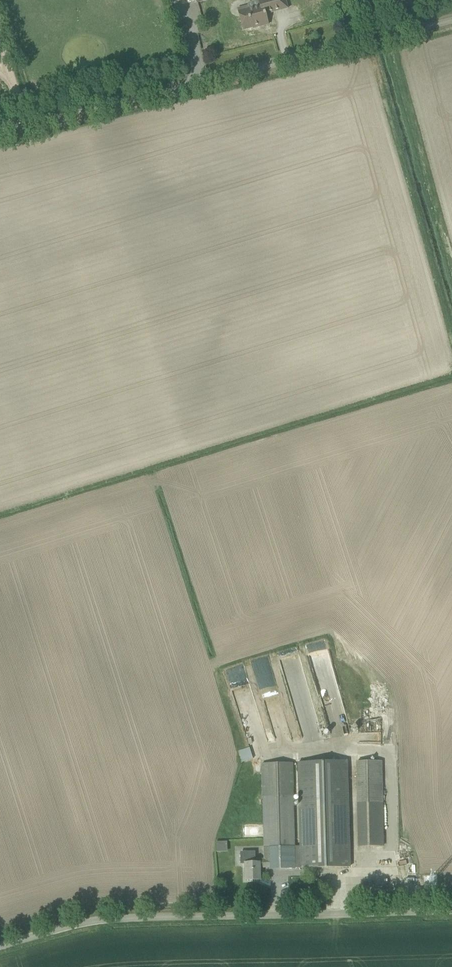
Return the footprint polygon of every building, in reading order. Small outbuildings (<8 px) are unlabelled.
[(247,6),(238,9),(243,30),(253,28),(254,29),(261,27),(260,27),(268,25),(265,15),(288,8),(285,0),(257,0),(258,3),(247,6)] [(235,696),(241,717),(257,712),(251,691),(235,696)] [(251,747),(240,750),(243,760),(253,758),(251,747)] [(357,762),(358,804),(359,846),(383,846),(381,761),(357,762)] [(347,762),(298,763),(300,846),(294,846),(270,847),(271,867),(271,869),(349,867),(347,762)] [(292,763),(262,764),(264,847),(270,847),(294,846),(292,763)] [(217,841),(217,851),(228,851),(228,841),(217,841)] [(265,860),(254,860),(254,852),(241,853),(241,864),(245,863),(245,880),(260,880),(260,868),(271,867),(270,847),(264,847),(265,860)]
